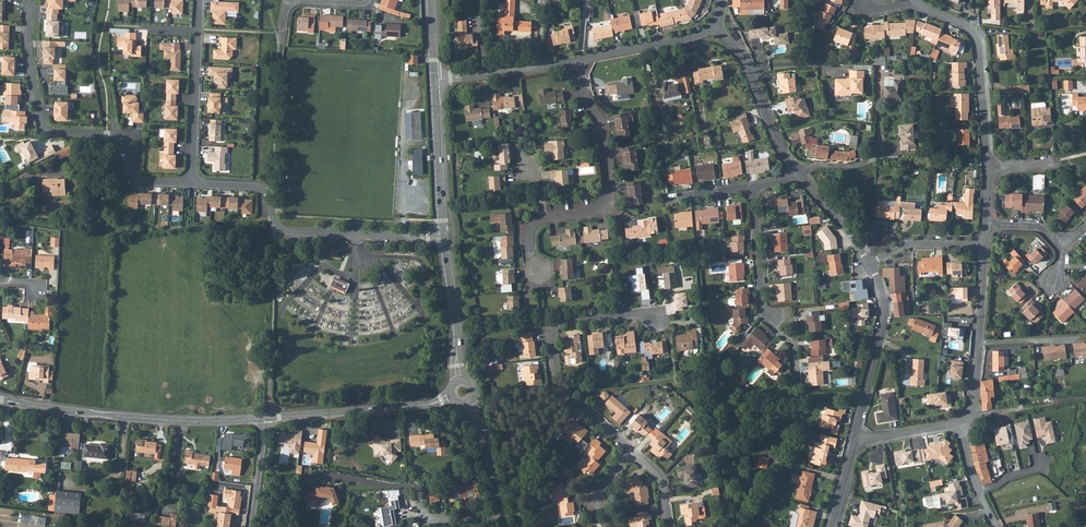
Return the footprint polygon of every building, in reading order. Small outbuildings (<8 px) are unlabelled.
[(49,14),(59,15),(60,15),(61,9),(65,10),(65,1),(73,2),(73,0),(52,0),(52,2),(51,2),(50,9),(49,9),(49,14)] [(120,12),(131,12),(131,7),(174,9),(174,14),(184,14),(185,0),(121,0),(120,12)] [(382,5),(395,9),(398,0),(384,0),(382,5)] [(688,3),(683,7),(684,7),(690,16),(691,16),(696,12),(698,7),(699,7),(701,0),(689,0),(688,3)] [(741,14),(752,15),(765,16),(766,0),(742,0),(741,14)] [(999,18),(999,0),(986,0),(987,2),(987,9),(990,9),(990,18),(999,18)] [(1006,2),(1017,1),(1017,10),(1025,11),(1025,0),(1005,0),(1006,2)] [(1054,1),(1063,1),(1071,9),(1079,0),(1041,0),(1041,5),(1047,5),(1046,3),(1053,2),(1054,1)] [(240,3),(214,2),(213,10),(215,10),(215,23),(227,23),(227,10),(240,11),(240,3)] [(821,10),(817,20),(827,24),(831,15),(833,16),(836,8),(825,3),(822,11),(821,10)] [(380,4),(379,8),(398,15),(400,11),(395,9),(382,5),(380,4)] [(499,24),(498,35),(506,35),(506,30),(532,31),(532,21),(515,21),(516,4),(507,4),(506,17),(499,17),(499,24)] [(683,8),(659,13),(661,23),(661,26),(675,23),(675,20),(682,19),(682,20),(692,18),(691,16),(690,16),(684,7),(683,8)] [(659,13),(658,10),(641,14),(643,24),(656,22),(656,24),(661,23),(659,13)] [(343,14),(319,13),(319,28),(327,29),(327,31),(335,31),(335,25),(342,26),(343,14)] [(59,15),(49,14),(49,22),(50,22),(50,32),(48,32),(48,37),(61,38),(61,32),(66,33),(66,26),(61,26),(61,22),(59,22),(59,15)] [(314,14),(303,14),(303,16),(297,16),(297,27),(307,27),(307,30),(307,32),(313,32),(314,14)] [(641,14),(634,15),(637,26),(643,24),(641,14)] [(630,15),(611,20),(612,24),(614,33),(619,32),(619,30),(633,27),(630,15)] [(347,18),(346,31),(351,31),(351,29),(370,31),(370,21),(366,21),(366,19),(347,18)] [(888,22),(884,23),(884,26),(885,35),(889,34),(889,36),(906,34),(906,33),(914,32),(915,29),(916,21),(916,20),(904,21),(905,22),(888,24),(888,22)] [(922,31),(921,33),(933,37),(931,41),(936,43),(937,39),(941,31),(942,29),(932,25),(921,21),(919,27),(918,30),(922,31)] [(381,23),(381,25),(380,36),(385,36),(385,39),(396,40),(396,36),(400,36),(400,24),(381,23)] [(469,24),(459,25),(460,35),(461,36),(461,46),(466,46),(466,44),(473,43),(474,46),(480,45),(479,36),(470,36),(469,24)] [(614,33),(612,24),(592,28),(595,39),(615,35),(614,33)] [(555,33),(552,34),(554,38),(554,40),(555,45),(561,43),(560,42),(564,41),(571,39),(571,38),(577,36),(574,25),(564,27),(564,29),(557,30),(558,33),(556,33),(555,33)] [(1,26),(0,40),(0,50),(11,51),(11,42),(12,42),(13,35),(11,35),(12,27),(1,26)] [(769,27),(750,29),(751,38),(763,37),(763,38),(769,37),(774,37),(775,45),(789,43),(788,32),(776,34),(775,26),(769,27)] [(885,35),(884,26),(872,27),(872,29),(865,30),(866,40),(885,38),(885,35)] [(848,44),(852,46),(857,34),(853,32),(852,33),(839,28),(834,40),(847,46),(848,44)] [(937,39),(936,43),(942,46),(952,50),(951,53),(956,55),(961,42),(961,41),(945,34),(945,33),(941,31),(937,39)] [(138,34),(127,34),(127,37),(120,37),(120,47),(126,47),(126,50),(126,51),(127,51),(127,52),(128,53),(129,54),(130,54),(131,54),(133,55),(133,56),(143,57),(143,47),(136,47),(136,44),(137,44),(138,34)] [(1003,56),(1004,59),(1018,58),(1018,54),(1016,54),(1016,49),(1015,48),(1012,48),(1010,34),(1001,34),(1001,43),(1003,43),(1003,46),(999,46),(1000,51),(1000,55),(1003,55),(1003,56)] [(239,38),(222,37),(221,43),(223,43),(223,46),(225,48),(225,49),(223,49),(216,49),(215,58),(231,59),(234,56),(235,49),(237,49),(237,44),(238,44),(239,38)] [(1079,60),(1084,59),(1084,63),(1085,63),(1085,38),(1080,38),(1081,48),(1078,48),(1079,60)] [(60,42),(45,42),(45,48),(46,48),(46,55),(47,55),(46,65),(56,65),(56,69),(68,70),(68,66),(68,65),(56,65),(56,59),(59,60),(59,49),(60,49),(60,42)] [(182,43),(162,43),(162,50),(166,50),(166,57),(173,58),(172,70),(182,71),(183,58),(182,57),(182,55),(183,54),(183,50),(182,50),(182,43)] [(418,55),(409,56),(410,65),(418,65),(418,55)] [(17,58),(5,58),(5,67),(18,67),(18,63),(17,63),(17,58)] [(956,60),(953,60),(953,64),(953,84),(965,84),(965,66),(968,66),(967,60),(960,60),(956,60)] [(234,67),(211,66),(210,75),(216,75),(218,75),(217,82),(217,85),(220,88),(227,88),(229,86),(230,77),(234,78),(234,67)] [(724,66),(698,70),(699,81),(710,79),(723,77),(722,71),(725,70),(724,66)] [(18,71),(18,67),(5,67),(4,75),(16,76),(17,71),(18,71)] [(56,69),(51,69),(51,74),(58,74),(57,80),(62,80),(61,86),(59,86),(59,87),(53,87),(53,94),(70,94),(70,86),(68,86),(68,75),(71,75),(71,70),(68,70),(56,69)] [(846,77),(835,77),(835,93),(841,92),(841,93),(846,93),(846,92),(862,92),(862,77),(863,77),(863,69),(849,69),(849,76),(846,76),(846,77)] [(790,73),(777,75),(778,80),(779,79),(780,85),(782,85),(783,94),(796,92),(795,84),(797,83),(796,77),(791,78),(790,73)] [(666,83),(660,84),(664,103),(681,99),(680,95),(691,92),(690,86),(688,77),(681,79),(683,87),(679,89),(678,84),(667,87),(666,83)] [(616,85),(610,86),(611,94),(618,93),(618,95),(635,93),(633,81),(632,81),(632,78),(624,79),(624,83),(617,83),(616,85)] [(169,79),(169,99),(178,99),(178,92),(180,93),(180,89),(182,88),(182,85),(181,83),(181,80),(169,79)] [(901,80),(884,80),(885,102),(901,102),(901,80)] [(23,84),(6,83),(6,96),(8,96),(22,97),(23,84)] [(1021,85),(1008,86),(1009,93),(1021,92),(1021,89),(1021,85)] [(540,93),(539,93),(540,104),(557,103),(557,100),(565,100),(564,91),(556,92),(556,91),(548,92),(548,88),(540,89),(540,93)] [(223,92),(212,92),(212,96),(211,96),(210,112),(222,112),(222,107),(224,106),(224,103),(223,102),(223,92)] [(970,92),(955,92),(955,98),(951,98),(951,105),(957,105),(957,118),(969,119),(968,105),(969,98),(970,98),(970,92)] [(135,121),(146,121),(146,110),(141,110),(141,102),(139,102),(139,96),(137,95),(126,94),(125,96),(124,100),(126,102),(126,111),(131,112),(132,111),(135,111),(134,112),(135,112),(135,121)] [(1077,97),(1077,94),(1071,94),(1072,106),(1077,105),(1078,111),(1085,110),(1085,97),(1077,97)] [(501,101),(493,101),(494,110),(524,107),(522,95),(514,95),(514,97),(506,97),(505,96),(500,96),(501,101)] [(22,97),(8,96),(8,105),(20,105),(20,100),(22,101),(22,97)] [(798,96),(786,99),(790,111),(795,110),(798,109),(799,113),(797,113),(799,119),(809,116),(812,115),(809,105),(807,106),(805,98),(799,100),(798,96)] [(178,99),(169,99),(168,118),(179,119),(179,115),(181,114),(181,111),(180,110),(180,106),(178,106),(178,99)] [(1004,100),(998,101),(998,113),(999,113),(999,114),(998,114),(999,127),(1008,127),(1008,125),(1011,125),(1011,127),(1020,127),(1019,115),(1010,116),(1010,114),(1004,114),(1004,113),(1005,113),(1004,100)] [(1043,121),(1043,119),(1048,119),(1051,118),(1050,105),(1046,106),(1045,101),(1044,100),(1033,101),(1032,102),(1032,106),(1031,106),(1032,122),(1043,121)] [(70,102),(58,102),(58,106),(56,106),(56,110),(70,111),(70,102)] [(466,111),(465,111),(466,122),(483,120),(483,118),(490,117),(490,109),(482,110),(482,109),(474,109),(474,106),(466,106),(466,111)] [(572,109),(560,110),(562,128),(574,127),(574,121),(572,121),(571,113),(573,113),(572,109)] [(70,111),(56,110),(56,114),(58,114),(58,119),(70,120),(70,111)] [(28,111),(11,111),(11,116),(5,116),(4,123),(15,123),(18,125),(17,129),(27,129),(27,123),(29,123),(30,116),(28,116),(28,111)] [(421,111),(412,111),(413,138),(422,137),(421,111)] [(627,113),(614,115),(615,122),(617,122),(619,137),(630,136),(628,123),(634,122),(633,116),(627,117),(627,113)] [(224,118),(213,118),(213,122),(211,122),(211,129),(213,129),(213,133),(212,133),(212,139),(220,140),(220,137),(223,137),(224,118)] [(748,118),(731,124),(735,134),(738,133),(738,131),(740,131),(745,143),(749,143),(756,140),(755,136),(753,135),(749,125),(750,124),(748,118)] [(915,126),(901,126),(901,134),(902,145),(900,145),(900,151),(916,150),(916,144),(914,144),(914,134),(915,134),(915,126)] [(179,128),(167,127),(167,146),(176,147),(176,140),(178,140),(179,137),(180,136),(180,133),(179,131),(179,128)] [(809,148),(812,148),(811,157),(848,161),(849,161),(850,160),(851,160),(851,159),(852,159),(852,158),(855,158),(856,153),(855,153),(855,150),(850,150),(850,152),(832,150),(833,147),(817,145),(816,141),(814,138),(812,137),(809,137),(808,135),(810,134),(811,134),(811,133),(812,133),(812,132),(813,132),(813,131),(813,130),(812,129),(811,128),(810,128),(809,128),(799,130),(800,136),(802,144),(805,143),(806,146),(809,148)] [(969,128),(958,128),(958,145),(969,145),(969,128)] [(851,135),(850,147),(856,148),(858,136),(851,135)] [(563,139),(544,141),(545,152),(553,151),(553,159),(563,158),(562,146),(564,146),(563,139)] [(15,152),(18,153),(22,151),(28,162),(34,159),(35,163),(54,152),(55,152),(51,145),(45,148),(46,150),(41,153),(41,154),(37,156),(29,141),(24,144),(22,141),(14,145),(13,149),(15,152)] [(70,143),(62,148),(66,154),(67,156),(75,151),(70,143)] [(230,144),(217,144),(217,150),(210,149),(210,159),(218,159),(218,162),(217,162),(216,168),(228,168),(228,162),(227,160),(227,150),(229,150),(230,144)] [(510,144),(498,145),(500,164),(500,170),(507,169),(507,164),(510,164),(509,151),(511,151),(510,144)] [(176,147),(167,146),(166,166),(177,166),(178,163),(179,162),(179,159),(178,157),(178,154),(176,154),(176,147)] [(635,147),(622,148),(622,155),(624,155),(626,170),(637,170),(635,147)] [(54,152),(57,159),(66,154),(62,148),(55,152),(54,152)] [(423,149),(412,149),(414,174),(424,174),(423,149)] [(733,162),(722,164),(724,177),(729,177),(729,176),(743,173),(742,161),(741,161),(741,158),(739,156),(734,157),(733,159),(733,162)] [(768,157),(750,160),(752,173),(756,173),(756,172),(765,170),(770,170),(768,157)] [(714,165),(697,167),(699,180),(712,178),(712,180),(716,179),(714,165)] [(567,169),(551,170),(552,178),(557,178),(558,185),(568,184),(567,174),(572,174),(573,173),(572,170),(571,169),(567,169)] [(693,184),(691,170),(672,172),(673,184),(688,183),(689,184),(693,184)] [(505,175),(489,177),(490,192),(501,191),(500,182),(506,182),(505,175)] [(58,177),(43,179),(44,191),(53,191),(53,194),(66,193),(65,178),(58,178),(58,177)] [(639,181),(626,182),(627,190),(628,190),(630,204),(641,204),(639,181)] [(1070,195),(1081,208),(1085,204),(1085,203),(1085,185),(1076,194),(1074,192),(1070,195)] [(955,205),(955,216),(963,216),(963,220),(971,220),(973,206),(971,206),(972,196),(974,196),(974,190),(965,190),(964,205),(955,205)] [(185,209),(186,194),(176,194),(176,193),(172,193),(172,192),(162,192),(162,193),(154,192),(145,191),(145,192),(140,192),(140,193),(130,192),(131,207),(140,207),(140,202),(175,203),(175,208),(185,209)] [(1015,207),(1021,207),(1022,192),(1012,192),(1012,193),(1006,193),(1005,205),(1011,205),(1011,203),(1015,203),(1015,207)] [(1044,211),(1044,208),(1045,194),(1027,193),(1026,210),(1031,211),(1031,209),(1036,210),(1036,211),(1044,211)] [(210,195),(199,195),(199,209),(209,209),(210,204),(244,205),(244,211),(255,211),(255,197),(245,196),(245,195),(241,195),(231,194),(231,195),(223,195),(223,194),(214,194),(210,194),(210,195)] [(946,213),(951,213),(952,198),(947,198),(947,207),(938,207),(938,211),(930,211),(929,222),(936,222),(936,224),(946,224),(946,213)] [(787,202),(787,200),(777,200),(777,199),(771,199),(772,212),(778,211),(778,213),(788,212),(787,202)] [(792,202),(787,202),(788,212),(788,216),(804,215),(802,200),(796,200),(796,203),(792,203),(792,202)] [(1061,211),(1057,215),(1064,223),(1069,219),(1068,218),(1073,213),(1072,212),(1076,209),(1070,202),(1067,206),(1065,205),(1060,210),(1061,211)] [(732,206),(727,207),(728,220),(743,219),(742,204),(736,204),(736,208),(732,208),(732,206)] [(724,219),(723,212),(719,212),(719,207),(714,207),(714,209),(695,210),(697,230),(703,229),(702,224),(720,222),(719,219),(724,219)] [(887,223),(894,223),(894,221),(895,211),(885,211),(885,209),(877,209),(877,221),(887,221),(887,223)] [(511,222),(510,211),(489,214),(490,221),(499,219),(500,231),(514,230),(513,222),(511,222)] [(903,212),(903,225),(907,225),(907,224),(920,224),(921,212),(903,212)] [(693,227),(691,213),(687,213),(687,215),(674,216),(675,229),(693,227)] [(633,225),(626,226),(626,235),(635,234),(635,236),(641,235),(651,234),(649,221),(648,221),(648,217),(640,218),(640,223),(633,223),(633,225)] [(584,229),(583,230),(584,242),(600,240),(600,238),(607,237),(607,229),(599,229),(599,228),(591,228),(591,225),(583,226),(584,229)] [(811,225),(805,226),(805,235),(813,235),(813,225),(811,225)] [(559,236),(551,237),(552,245),(560,244),(560,246),(577,244),(576,231),(574,231),(574,228),(566,229),(566,233),(559,233),(559,236)] [(787,234),(772,234),(772,239),(774,239),(775,252),(788,251),(787,234)] [(507,235),(496,236),(496,240),(500,240),(501,258),(498,259),(499,263),(513,262),(511,245),(513,245),(512,239),(508,239),(507,235)] [(739,235),(731,237),(731,242),(730,242),(730,252),(731,252),(744,251),(744,241),(745,241),(745,235),(744,235),(739,235)] [(52,236),(52,240),(55,240),(55,246),(60,246),(61,237),(52,236)] [(1031,254),(1028,257),(1033,262),(1036,260),(1037,261),(1043,255),(1044,257),(1048,253),(1041,244),(1036,248),(1035,247),(1029,253),(1031,254)] [(25,250),(5,248),(4,255),(4,267),(12,267),(12,268),(18,268),(19,267),(27,267),(27,268),(32,269),(33,253),(33,249),(26,248),(25,250)] [(1019,254),(1014,249),(1010,253),(1014,257),(1009,262),(1005,259),(1001,263),(1013,275),(1017,271),(1016,270),(1022,264),(1022,263),(1025,260),(1019,254)] [(839,253),(827,254),(828,262),(830,275),(843,274),(842,266),(841,267),(839,253)] [(37,255),(36,267),(42,268),(43,266),(50,267),(50,269),(55,270),(55,256),(37,255)] [(561,269),(562,279),(573,277),(571,264),(571,258),(561,259),(561,265),(559,265),(560,269),(561,269)] [(943,273),(942,258),(935,258),(935,262),(930,262),(931,260),(923,260),(923,263),(918,263),(919,276),(924,276),(924,274),(940,273),(943,273)] [(790,259),(778,259),(778,266),(780,266),(780,276),(792,275),(792,264),(791,264),(790,259)] [(951,263),(947,263),(948,274),(952,274),(952,282),(959,282),(959,278),(963,278),(963,275),(967,275),(967,272),(970,272),(970,267),(966,268),(966,265),(951,265),(951,263)] [(742,265),(728,266),(729,275),(725,275),(724,277),(724,282),(726,283),(729,283),(743,282),(742,269),(743,269),(743,265),(742,265)] [(643,266),(635,267),(636,274),(632,274),(633,285),(632,285),(632,291),(638,291),(638,290),(640,289),(640,292),(641,300),(650,299),(649,291),(649,292),(648,282),(645,282),(644,273),(643,273),(643,266)] [(673,267),(662,268),(663,290),(675,289),(674,273),(673,273),(673,267)] [(894,267),(883,268),(884,278),(890,278),(890,295),(892,295),(895,317),(911,316),(911,311),(911,307),(909,307),(909,300),(906,300),(904,293),(900,293),(899,277),(905,277),(907,277),(907,267),(894,267)] [(514,269),(502,270),(503,284),(514,283),(514,274),(515,274),(514,269)] [(338,279),(334,277),(331,284),(335,286),(334,288),(346,293),(350,282),(339,277),(338,279)] [(864,279),(867,299),(875,298),(872,282),(871,282),(870,278),(864,279)] [(1016,281),(1008,289),(1012,293),(1011,294),(1016,301),(1018,299),(1020,302),(1027,296),(1024,293),(1025,293),(1019,287),(1020,286),(1016,281)] [(790,283),(775,284),(775,288),(777,288),(778,301),(791,301),(790,283)] [(570,286),(558,288),(558,292),(560,291),(561,299),(572,299),(570,286)] [(1079,287),(1077,289),(1085,298),(1085,294),(1079,287)] [(850,290),(852,301),(865,299),(864,288),(850,290)] [(967,301),(967,288),(950,288),(950,295),(955,295),(955,299),(961,299),(962,302),(967,301)] [(1066,296),(1063,299),(1064,300),(1072,310),(1084,299),(1076,289),(1071,295),(1070,294),(1066,297),(1066,296)] [(735,298),(728,299),(729,306),(748,305),(748,296),(749,296),(749,290),(736,291),(737,296),(735,296),(735,298)] [(686,292),(677,293),(677,297),(675,299),(676,306),(675,306),(676,311),(683,310),(683,306),(687,306),(686,292)] [(520,295),(507,296),(509,309),(519,309),(518,299),(520,299),(520,295)] [(1031,298),(1022,306),(1025,310),(1023,312),(1030,319),(1031,319),(1035,323),(1044,315),(1040,310),(1039,311),(1036,308),(1038,307),(1031,298)] [(1072,310),(1064,300),(1060,304),(1061,305),(1058,308),(1053,313),(1061,322),(1074,311),(1072,310)] [(848,301),(839,302),(840,309),(844,309),(844,313),(850,313),(848,301)] [(868,303),(858,305),(858,308),(853,308),(852,317),(858,317),(859,326),(865,325),(865,319),(867,319),(867,317),(869,317),(869,314),(870,314),(870,309),(868,309),(868,303)] [(16,319),(25,320),(25,319),(29,319),(29,310),(29,308),(22,307),(22,306),(14,306),(14,304),(8,304),(8,305),(4,305),(3,317),(8,317),(8,316),(16,317),(16,319)] [(34,310),(29,310),(29,319),(29,322),(28,328),(42,329),(42,327),(50,328),(50,313),(52,313),(53,306),(49,306),(46,306),(45,312),(43,312),(41,314),(34,314),(34,310)] [(746,309),(733,310),(734,325),(732,328),(732,331),(735,334),(739,333),(741,331),(741,324),(748,324),(748,318),(745,318),(745,313),(747,314),(746,309)] [(812,316),(807,317),(808,322),(809,322),(810,332),(827,331),(825,315),(821,315),(820,311),(812,312),(812,316)] [(910,319),(908,325),(914,326),(913,328),(931,336),(929,341),(935,343),(938,334),(933,332),(935,326),(915,319),(910,319)] [(943,323),(942,337),(947,337),(947,336),(958,337),(957,340),(962,340),(963,329),(951,328),(951,324),(943,323)] [(697,342),(696,330),(696,329),(692,330),(693,336),(688,337),(688,335),(676,336),(678,352),(694,350),(694,355),(697,354),(698,352),(698,350),(698,345),(697,342)] [(759,332),(756,329),(740,348),(741,349),(742,350),(743,350),(744,350),(745,350),(746,350),(748,349),(751,345),(764,356),(768,350),(772,345),(758,333),(759,332)] [(623,337),(616,338),(618,355),(619,356),(625,355),(626,354),(636,353),(634,332),(626,333),(627,339),(624,339),(623,337)] [(593,338),(589,338),(591,356),(600,355),(599,350),(613,348),(613,344),(609,344),(607,333),(599,334),(599,336),(593,336),(593,338)] [(531,336),(518,337),(519,341),(519,345),(518,346),(515,346),(516,351),(518,351),(518,356),(523,355),(523,361),(536,359),(534,344),(532,344),(531,336)] [(583,365),(579,337),(568,338),(569,345),(565,345),(566,354),(569,353),(569,356),(570,355),(571,361),(567,361),(568,367),(583,365)] [(665,354),(663,342),(658,343),(658,340),(653,341),(653,347),(652,347),(650,345),(645,346),(645,344),(640,344),(642,363),(646,362),(647,368),(654,368),(654,357),(665,357),(665,359),(670,358),(670,354),(669,354),(665,354)] [(832,342),(812,343),(812,348),(813,348),(813,351),(811,352),(811,356),(811,359),(809,359),(809,363),(822,363),(822,356),(826,356),(826,352),(832,351),(832,342)] [(725,351),(729,354),(735,347),(731,344),(725,351)] [(1071,346),(1074,359),(1085,357),(1085,345),(1083,345),(1083,344),(1079,344),(1078,346),(1076,346),(1076,345),(1071,346)] [(1050,348),(1040,349),(1043,363),(1049,362),(1060,360),(1060,361),(1065,360),(1063,346),(1058,347),(1058,348),(1051,349),(1050,348)] [(735,347),(729,354),(732,357),(738,350),(735,347)] [(764,356),(762,357),(766,360),(762,364),(770,371),(768,373),(773,377),(775,375),(775,376),(777,374),(778,375),(780,374),(783,371),(783,369),(782,368),(784,366),(773,357),(774,356),(768,350),(764,356)] [(1004,352),(993,352),(993,371),(1004,371),(1004,365),(1008,365),(1008,356),(1004,357),(1004,352)] [(9,375),(0,357),(0,379),(9,375)] [(911,374),(910,384),(926,385),(926,379),(923,379),(925,360),(913,359),(912,373),(911,374)] [(963,363),(953,361),(950,377),(961,379),(963,363)] [(809,363),(807,363),(807,372),(809,372),(810,386),(822,386),(821,372),(827,372),(829,370),(828,362),(822,363),(809,363)] [(29,379),(32,379),(37,379),(37,378),(39,378),(39,379),(44,379),(44,383),(49,383),(49,379),(50,371),(50,366),(37,365),(37,366),(32,366),(31,366),(31,372),(30,372),(29,379)] [(534,372),(533,368),(524,369),(524,372),(526,384),(528,384),(529,388),(543,387),(542,377),(537,378),(536,372),(534,372)] [(982,382),(981,387),(989,386),(990,392),(994,392),(993,381),(982,382)] [(690,384),(687,387),(692,392),(695,388),(690,384)] [(989,386),(981,387),(983,411),(991,410),(990,392),(989,386)] [(884,411),(877,412),(878,422),(897,418),(892,392),(880,394),(884,411)] [(937,393),(927,394),(928,404),(935,404),(935,406),(940,405),(941,409),(952,408),(951,401),(946,396),(946,392),(937,393)] [(604,393),(600,397),(605,402),(608,397),(604,393)] [(613,396),(606,404),(617,414),(613,419),(621,426),(632,413),(613,396)] [(690,406),(686,410),(694,416),(697,413),(690,406)] [(842,413),(838,412),(827,409),(824,420),(822,420),(820,427),(827,429),(828,427),(832,428),(831,432),(837,434),(839,425),(836,424),(837,420),(840,421),(842,413)] [(636,414),(629,422),(632,425),(639,417),(636,414)] [(639,417),(632,425),(631,426),(634,430),(633,431),(636,434),(638,432),(643,437),(648,437),(651,433),(648,431),(651,427),(647,422),(647,420),(644,418),(643,419),(640,416),(639,417)] [(1045,417),(1032,420),(1036,438),(1042,437),(1041,435),(1044,434),(1046,444),(1055,442),(1051,421),(1046,422),(1045,417)] [(574,419),(572,422),(578,427),(580,425),(574,419)] [(1029,420),(1013,423),(1019,448),(1026,446),(1026,444),(1030,443),(1029,439),(1033,439),(1029,420)] [(578,427),(572,422),(558,438),(561,441),(565,436),(574,444),(576,442),(587,451),(591,446),(584,440),(590,433),(586,429),(580,425),(578,427)] [(1011,425),(993,429),(997,445),(1009,442),(1009,443),(1014,442),(1011,425)] [(327,430),(319,429),(318,440),(326,441),(327,430)] [(78,434),(61,432),(59,446),(77,448),(78,434)] [(661,432),(652,443),(655,446),(654,448),(652,451),(660,458),(663,455),(668,460),(673,454),(667,449),(673,441),(668,437),(667,438),(661,432)] [(226,437),(223,438),(222,449),(244,451),(245,440),(244,439),(244,434),(235,433),(234,435),(226,434),(226,437)] [(434,434),(411,436),(412,446),(426,444),(426,447),(437,446),(438,455),(446,454),(445,440),(439,441),(439,438),(434,438),(434,434)] [(397,451),(402,451),(400,439),(391,440),(391,443),(388,444),(387,442),(383,443),(383,439),(378,435),(371,444),(375,447),(376,449),(376,455),(383,454),(388,459),(389,457),(394,461),(397,456),(395,453),(397,451)] [(835,448),(837,439),(821,435),(820,439),(823,440),(823,439),(832,442),(830,447),(835,448)] [(144,440),(138,439),(136,452),(156,454),(155,459),(160,459),(162,444),(157,444),(157,442),(144,441),(144,440)] [(832,442),(823,439),(823,440),(820,449),(816,447),(813,458),(815,458),(814,464),(820,465),(821,463),(826,464),(828,457),(826,457),(828,450),(829,451),(830,447),(832,442)] [(924,449),(926,460),(939,458),(944,461),(948,463),(953,456),(948,453),(951,449),(947,447),(950,443),(945,439),(942,443),(928,445),(928,449),(924,449)] [(591,446),(595,449),(589,456),(591,458),(584,466),(581,470),(587,475),(589,472),(594,476),(602,466),(599,464),(607,453),(601,448),(603,445),(596,440),(591,446)] [(323,464),(326,444),(318,443),(305,442),(304,452),(314,453),(313,463),(323,464)] [(974,442),(969,443),(972,453),(974,463),(975,463),(976,471),(978,470),(980,476),(981,479),(982,479),(990,477),(986,469),(986,463),(988,463),(985,451),(985,450),(984,443),(975,445),(974,442)] [(85,444),(84,456),(108,459),(109,444),(101,444),(101,446),(85,444)] [(914,463),(921,462),(921,461),(919,449),(901,452),(901,451),(894,452),(897,465),(902,464),(903,463),(913,461),(914,463)] [(187,450),(185,464),(196,465),(196,469),(200,470),(201,466),(210,467),(211,456),(194,454),(194,451),(187,450)] [(760,456),(756,466),(766,469),(769,458),(760,456)] [(6,457),(5,469),(14,470),(25,471),(25,470),(46,472),(47,463),(40,463),(37,462),(37,461),(36,460),(35,459),(34,458),(33,458),(31,459),(15,457),(15,458),(6,457)] [(226,457),(224,469),(233,471),(232,475),(240,477),(243,460),(226,457)] [(994,460),(995,467),(1002,466),(1000,458),(994,460)] [(887,478),(885,464),(876,465),(877,472),(869,474),(869,470),(862,472),(865,488),(872,487),(872,485),(882,483),(881,479),(887,478)] [(696,465),(679,468),(681,478),(686,478),(687,488),(699,486),(696,465)] [(808,501),(809,496),(807,495),(808,491),(810,492),(812,487),(811,487),(814,474),(808,473),(807,474),(803,473),(802,477),(793,474),(791,482),(796,483),(798,482),(800,482),(800,484),(799,484),(796,497),(801,498),(801,499),(808,501)] [(632,485),(628,483),(626,487),(629,489),(627,492),(632,495),(634,493),(638,496),(637,497),(638,506),(649,505),(647,499),(649,499),(648,488),(645,489),(643,487),(645,484),(637,478),(635,481),(632,485)] [(465,497),(465,498),(470,497),(474,496),(474,497),(481,496),(479,483),(468,485),(468,487),(464,487),(465,497)] [(448,486),(450,499),(456,498),(456,497),(461,496),(461,497),(465,497),(464,487),(464,486),(459,487),(459,485),(448,486)] [(554,497),(562,505),(565,519),(576,518),(576,515),(577,514),(575,504),(571,505),(570,500),(571,499),(566,494),(569,491),(562,485),(557,490),(559,491),(554,497)] [(957,510),(968,508),(966,497),(961,498),(959,498),(958,496),(960,495),(963,495),(961,485),(960,486),(949,488),(949,490),(945,491),(945,493),(938,494),(938,495),(924,497),(923,499),(924,505),(926,507),(940,504),(940,505),(947,503),(947,506),(956,505),(957,510)] [(309,491),(308,499),(315,500),(315,506),(320,506),(322,497),(331,498),(333,505),(341,503),(336,489),(336,488),(333,488),(332,487),(326,487),(326,488),(322,487),(322,488),(317,488),(317,492),(309,491)] [(55,503),(54,510),(79,513),(82,493),(57,489),(56,494),(55,503)] [(229,508),(234,509),(241,510),(242,501),(241,500),(242,492),(226,490),(225,497),(231,498),(229,508)] [(430,491),(431,502),(445,500),(443,491),(439,492),(439,490),(430,491)] [(381,518),(382,523),(397,520),(395,509),(401,508),(398,492),(388,494),(390,506),(379,508),(380,514),(383,514),(384,518),(381,518)] [(210,495),(208,508),(210,508),(217,509),(217,506),(219,496),(210,495)] [(862,500),(860,508),(861,508),(862,508),(860,517),(858,517),(852,515),(849,525),(855,526),(865,526),(867,520),(869,521),(870,516),(875,516),(876,512),(877,507),(881,508),(886,510),(887,507),(862,500)] [(1052,500),(1045,501),(1046,509),(1053,508),(1052,500)] [(700,503),(682,505),(684,515),(687,514),(688,525),(694,525),(694,522),(697,522),(700,519),(706,518),(708,516),(707,507),(701,508),(700,503)] [(220,513),(217,526),(230,526),(230,525),(231,521),(232,521),(233,515),(234,509),(229,508),(220,507),(220,513)] [(796,526),(805,526),(810,526),(813,526),(815,520),(809,518),(808,516),(809,511),(800,509),(798,517),(800,517),(799,522),(797,523),(796,526)] [(1026,514),(1028,526),(1041,526),(1039,512),(1026,514)] [(23,513),(21,520),(42,525),(43,517),(23,513)] [(629,525),(629,526),(647,526),(651,525),(650,520),(652,520),(652,516),(649,516),(642,517),(642,513),(638,513),(639,518),(639,522),(632,523),(629,525)] [(156,515),(155,524),(163,526),(164,517),(156,515)] [(955,515),(947,525),(945,523),(945,522),(944,521),(923,525),(923,526),(958,526),(963,521),(955,515)] [(163,526),(171,526),(176,526),(177,521),(171,521),(172,518),(164,517),(163,526)]
